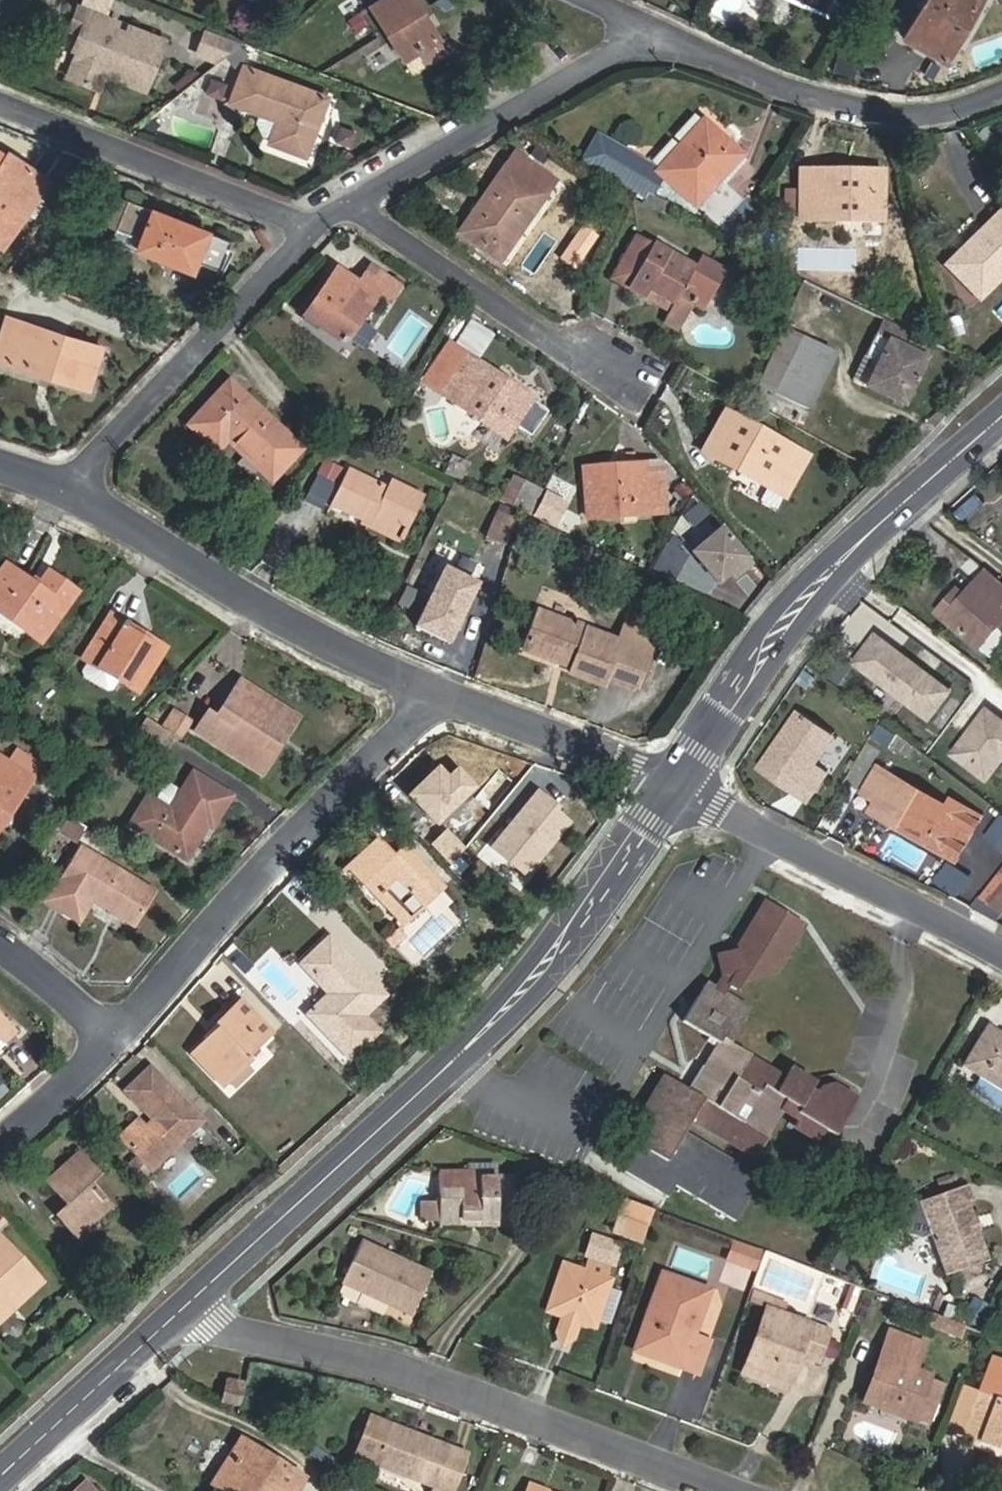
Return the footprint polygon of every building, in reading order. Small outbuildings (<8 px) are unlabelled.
[(369,4),(403,58),(416,51),(424,64),(446,50),(414,0),(367,0),(369,4)] [(825,13),(831,0),(794,0),(825,13)] [(982,0),(925,0),(903,37),(944,61),(982,0)] [(107,18),(78,7),(69,29),(80,33),(73,49),(78,51),(68,77),(99,89),(104,74),(146,90),(165,40),(129,26),(126,33),(104,25),(107,18)] [(241,42),(207,29),(198,53),(219,61),(241,42)] [(269,143),(306,156),(329,96),(244,65),(229,102),(276,121),(269,143)] [(744,155),(705,119),(656,171),(695,207),(696,206),(718,225),(740,201),(719,182),(744,155)] [(342,125),(338,143),(352,146),(356,128),(342,125)] [(48,177),(9,153),(0,167),(0,246),(2,248),(48,177)] [(458,234),(501,263),(556,181),(515,153),(458,234)] [(799,217),(799,220),(884,221),(884,171),(800,170),(799,190),(799,217)] [(799,217),(799,190),(784,189),(784,217),(799,217)] [(110,240),(192,271),(195,262),(219,272),(230,240),(126,198),(110,240)] [(979,299),(1001,277),(1001,220),(996,215),(945,265),(979,299)] [(669,254),(671,252),(639,233),(627,255),(643,264),(654,245),(669,254)] [(726,271),(702,256),(695,266),(671,252),(669,254),(654,245),(643,264),(628,289),(646,298),(650,291),(673,305),(663,323),(678,331),(694,304),(703,310),(726,271)] [(628,289),(643,264),(627,255),(612,279),(628,289)] [(398,284),(372,266),(360,283),(338,268),(303,317),(344,345),(379,292),(389,299),(398,284)] [(7,316),(0,338),(0,361),(89,390),(102,346),(7,316)] [(883,320),(876,335),(926,358),(933,344),(883,320)] [(777,394),(803,336),(786,329),(760,386),(777,394)] [(855,381),(905,405),(926,358),(876,335),(855,381)] [(811,409),(836,352),(803,336),(777,394),(811,409)] [(533,400),(451,342),(424,382),(486,425),(478,437),(498,452),(533,400)] [(190,425),(219,451),(228,441),(272,482),(303,449),(230,381),(190,425)] [(740,467),(781,489),(801,452),(725,410),(702,452),(737,472),(740,467)] [(447,472),(463,480),(470,464),(454,456),(447,472)] [(584,469),(588,518),(667,512),(663,470),(646,472),(646,464),(584,469)] [(371,524),(369,528),(400,542),(423,495),(392,481),(389,487),(350,469),(332,506),(371,524)] [(514,476),(502,500),(530,514),(542,490),(514,476)] [(505,546),(519,515),(499,507),(486,537),(505,546)] [(727,521),(692,551),(723,588),(759,559),(727,521)] [(41,642),(77,592),(48,571),(37,586),(5,563),(0,571),(0,613),(41,642)] [(950,597),(936,613),(979,649),(1001,623),(1001,583),(986,571),(957,604),(950,597)] [(523,651),(571,669),(569,675),(605,688),(608,677),(637,689),(662,623),(630,612),(619,637),(539,609),(523,651)] [(165,651),(110,616),(83,658),(138,693),(165,651)] [(906,669),(878,705),(912,731),(961,667),(933,646),(926,654),(921,649),(915,656),(905,648),(896,661),(906,669)] [(262,754),(286,717),(238,686),(217,717),(211,714),(200,731),(263,770),(271,759),(262,754)] [(174,710),(163,726),(181,738),(192,721),(174,710)] [(798,713),(760,768),(807,801),(826,774),(813,765),(833,737),(798,713)] [(161,746),(169,733),(146,718),(137,731),(161,746)] [(40,769),(17,752),(8,762),(0,757),(0,828),(40,769)] [(876,800),(870,811),(954,860),(978,818),(950,802),(948,806),(878,766),(862,792),(876,800)] [(149,796),(130,825),(189,859),(208,826),(212,828),(232,796),(193,772),(182,790),(171,809),(158,801),(149,796)] [(158,801),(171,809),(182,790),(167,781),(157,797),(158,801)] [(401,924),(440,886),(402,847),(391,857),(375,841),(354,862),(370,878),(363,885),(401,924)] [(134,928),(157,894),(81,846),(45,901),(63,913),(77,891),(134,928)] [(354,862),(343,872),(359,888),(363,885),(370,878),(354,862)] [(991,903),(1001,911),(1001,889),(991,903)] [(751,1054),(731,1042),(751,1009),(726,994),(731,984),(738,988),(744,977),(774,970),(804,922),(766,900),(738,946),(720,952),(726,975),(718,989),(707,983),(684,1021),(720,1043),(708,1061),(714,1065),(695,1093),(664,1074),(644,1108),(654,1114),(637,1143),(667,1161),(691,1120),(756,1158),(768,1137),(765,1135),(780,1109),(798,1120),(794,1128),(818,1142),(825,1129),(835,1136),(858,1099),(834,1083),(821,1086),(817,1092),(812,1089),(816,1082),(791,1067),(785,1078),(749,1057),(751,1054)] [(335,1043),(388,992),(330,937),(302,965),(329,994),(308,1014),(335,1043)] [(242,1000),(217,1024),(221,1028),(194,1055),(223,1087),(249,1062),(245,1058),(273,1032),(242,1000)] [(5,1044),(18,1031),(0,1012),(0,1038),(5,1044)] [(962,1066),(1001,1091),(1001,1032),(988,1023),(962,1066)] [(358,1034),(342,1050),(353,1061),(368,1045),(358,1034)] [(152,1067),(128,1088),(155,1118),(143,1127),(138,1121),(121,1136),(151,1170),(203,1124),(152,1067)] [(79,1150),(45,1179),(67,1204),(56,1214),(79,1239),(114,1207),(91,1182),(99,1174),(79,1150)] [(439,1201),(440,1222),(516,1220),(515,1175),(461,1176),(461,1170),(439,1171),(439,1201)] [(990,1259),(969,1201),(975,1199),(970,1184),(919,1202),(946,1275),(990,1259)] [(624,1200),(614,1227),(645,1238),(655,1211),(624,1200)] [(420,1222),(440,1222),(439,1201),(421,1202),(420,1222)] [(46,1282),(0,1233),(0,1325),(46,1282)] [(594,1236),(588,1255),(612,1263),(618,1243),(594,1236)] [(414,1312),(432,1273),(361,1241),(342,1283),(388,1304),(390,1301),(414,1312)] [(761,1252),(733,1241),(726,1259),(754,1270),(761,1252)] [(565,1264),(549,1311),(594,1327),(597,1320),(610,1324),(622,1291),(608,1287),(610,1279),(586,1271),(565,1264)] [(659,1322),(647,1355),(700,1374),(711,1341),(695,1335),(711,1290),(663,1273),(647,1317),(659,1322)] [(786,1303),(755,1292),(752,1302),(767,1308),(783,1313),(786,1303)] [(783,1313),(767,1308),(760,1328),(765,1329),(749,1371),(788,1385),(800,1355),(819,1361),(829,1331),(783,1313)] [(944,1382),(913,1371),(922,1345),(892,1334),(867,1400),(929,1423),(944,1382)] [(983,1436),(1001,1443),(1001,1362),(993,1358),(979,1393),(963,1435),(981,1441),(983,1436)] [(227,1380),(226,1384),(242,1389),(243,1384),(227,1380)] [(242,1389),(226,1384),(222,1400),(238,1404),(242,1389)] [(963,1435),(979,1393),(963,1387),(947,1428),(963,1435)] [(413,1442),(391,1433),(371,1426),(357,1465),(427,1490),(459,1490),(469,1467),(448,1460),(450,1455),(426,1446),(424,1451),(411,1447),(413,1442)] [(299,1473),(238,1438),(230,1452),(239,1457),(227,1477),(251,1490),(288,1490),(299,1473)] [(426,1446),(413,1442),(411,1447),(424,1451),(426,1446)] [(229,1490),(251,1490),(227,1477),(239,1457),(230,1452),(211,1480),(229,1490)] [(87,1480),(76,1490),(99,1490),(87,1480)]
